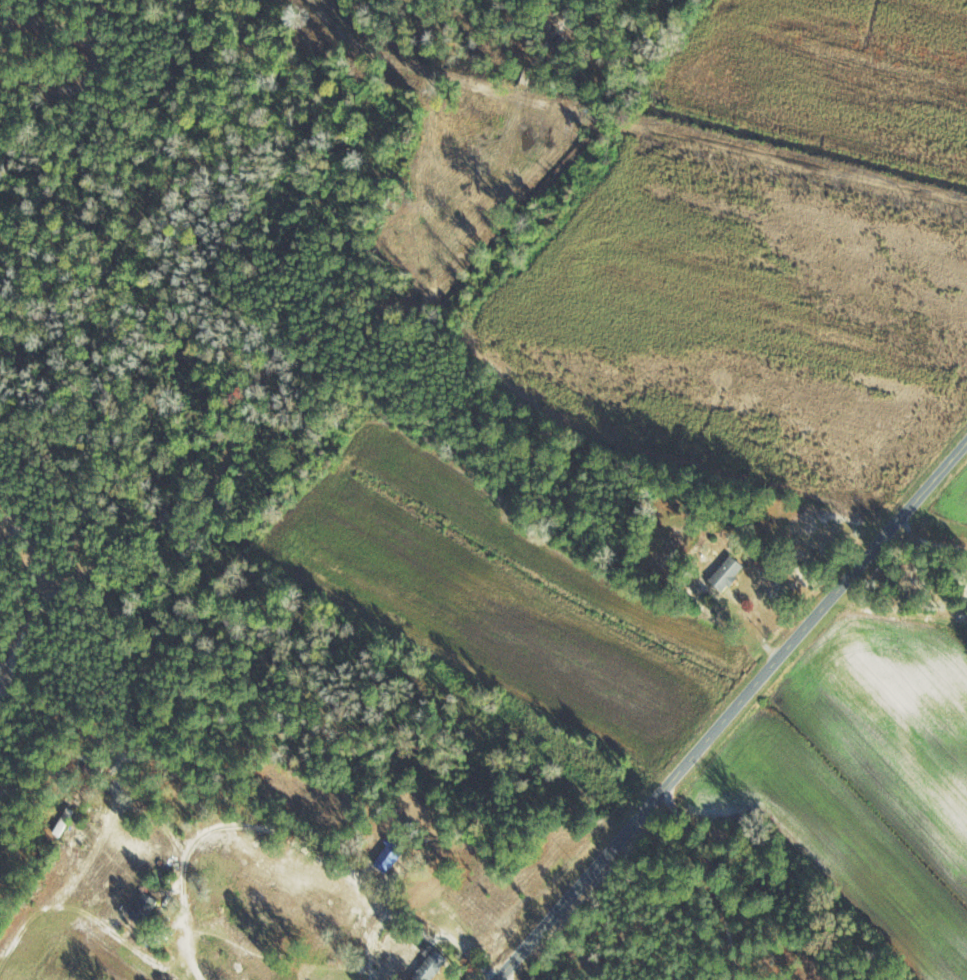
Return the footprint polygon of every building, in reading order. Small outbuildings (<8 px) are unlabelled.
[(710,582),(724,594),(746,568),(731,556),(710,582)] [(74,812),(67,808),(54,833),(61,837),(74,812)] [(386,873),(405,853),(392,841),(374,862),(386,873)] [(129,918),(143,925),(158,900),(144,892),(129,918)] [(411,979),(432,979),(448,958),(431,946),(425,954),(428,956),(411,979)]
